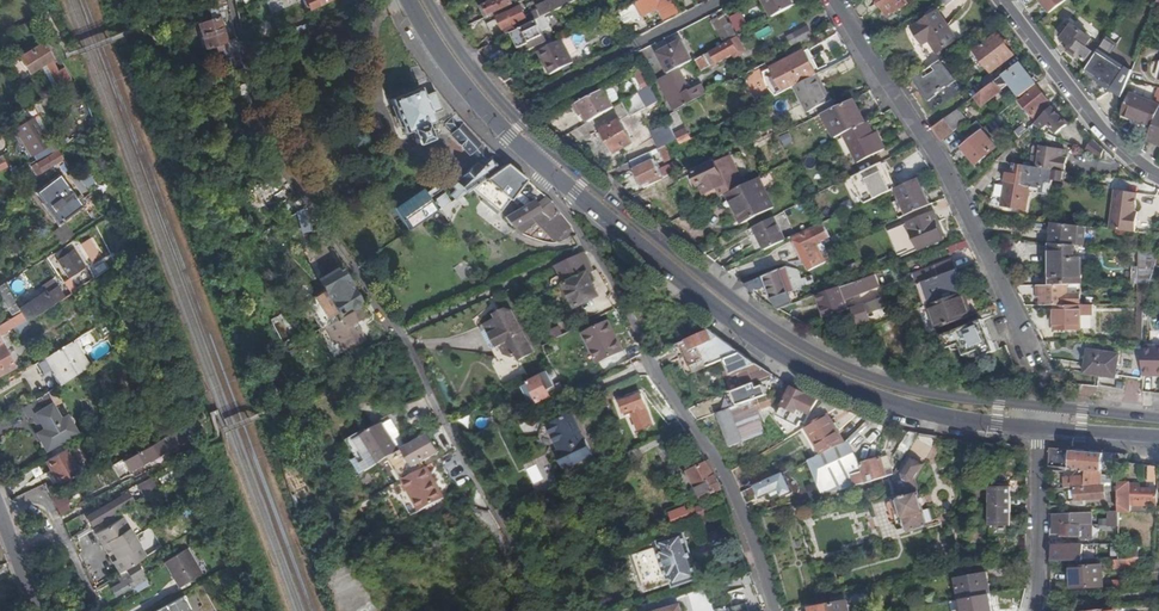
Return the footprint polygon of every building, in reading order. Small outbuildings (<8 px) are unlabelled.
[(306,1),(304,3),(308,9),(310,10),(311,11),(320,6),(321,7),(333,1),(333,0),(305,0),(306,1)] [(511,0),(500,0),(486,6),(491,16),(514,6),(511,0)] [(545,19),(580,1),(580,0),(558,0),(538,9),(540,12),(534,16),(537,23),(538,22),(545,19)] [(684,16),(675,0),(644,0),(642,1),(637,3),(645,18),(659,11),(666,25),(684,16)] [(796,8),(792,0),(766,0),(765,0),(775,19),(796,8)] [(888,17),(917,0),(877,0),(888,17)] [(1051,14),(1068,0),(1040,0),(1051,14)] [(642,19),(645,18),(637,3),(635,4),(642,19)] [(210,13),(213,23),(221,20),(226,19),(225,12),(220,13),(218,9),(210,13)] [(515,27),(520,24),(528,21),(522,9),(500,19),(508,36),(517,32),(515,27)] [(958,41),(938,12),(912,29),(923,46),(930,42),(938,55),(958,41)] [(262,37),(274,32),(269,19),(256,24),(262,37)] [(520,24),(523,30),(534,25),(531,19),(528,21),(520,24)] [(538,22),(542,30),(549,26),(545,19),(538,22)] [(210,50),(217,48),(228,44),(221,20),(213,23),(203,26),(210,50)] [(740,20),(733,24),(740,37),(745,34),(744,32),(746,31),(740,20)] [(523,30),(513,35),(520,49),(532,43),(535,49),(548,42),(542,30),(538,22),(537,23),(534,25),(523,30)] [(1092,38),(1073,23),(1061,37),(1071,44),(1066,50),(1072,54),(1074,51),(1085,59),(1093,50),(1086,45),(1092,38)] [(798,45),(811,38),(814,37),(810,29),(788,40),(792,48),(798,45)] [(1112,52),(1121,36),(1111,31),(1102,47),(1112,52)] [(656,52),(678,39),(675,33),(641,51),(647,63),(659,57),(656,52)] [(745,34),(740,37),(738,38),(739,39),(734,42),(733,41),(721,48),(711,54),(712,55),(699,61),(704,72),(717,64),(718,65),(734,56),(739,53),(739,52),(744,49),(741,43),(748,39),(745,34)] [(1004,77),(1020,65),(1014,58),(1015,57),(999,36),(975,53),(992,75),(999,70),(1004,77)] [(228,44),(217,48),(219,54),(224,53),(227,61),(241,57),(236,41),(228,44)] [(563,41),(540,52),(552,75),(574,63),(563,41)] [(671,75),(694,62),(683,42),(659,55),(671,75)] [(1100,47),(1084,73),(1123,96),(1134,68),(1100,47)] [(55,66),(43,48),(21,60),(29,75),(42,67),(48,79),(52,77),(58,88),(70,82),(63,71),(59,73),(55,66)] [(746,54),(744,49),(739,52),(739,53),(734,56),(737,59),(746,54)] [(819,76),(823,73),(811,50),(806,53),(818,76),(819,76)] [(796,88),(818,76),(806,53),(774,70),(784,89),(778,93),(780,96),(796,88)] [(942,61),(914,80),(930,103),(958,84),(942,61)] [(979,97),(975,99),(983,109),(1004,93),(1003,92),(1011,86),(1021,98),(1037,86),(1020,65),(1004,77),(979,97)] [(643,69),(634,73),(640,89),(650,85),(643,69)] [(784,89),(774,70),(768,73),(778,93),(784,89)] [(660,82),(677,112),(708,95),(702,86),(691,92),(680,71),(660,82)] [(832,102),(819,76),(818,76),(796,88),(810,113),(832,102)] [(653,86),(623,104),(630,117),(659,100),(653,86)] [(410,144),(423,139),(418,125),(426,122),(423,114),(434,110),(427,92),(416,96),(413,89),(384,100),(386,106),(394,128),(396,133),(405,130),(410,144)] [(1049,102),(1038,89),(1021,103),(1034,120),(1038,117),(1041,120),(1050,111),(1046,105),(1049,102)] [(604,91),(579,104),(590,123),(614,109),(604,91)] [(1154,127),(1158,115),(1158,108),(1132,97),(1125,116),(1154,127)] [(836,141),(845,136),(864,126),(857,112),(860,111),(854,100),(824,115),(836,141)] [(1033,128),(1043,132),(1050,127),(1057,136),(1068,127),(1053,109),(1050,111),(1041,120),(1033,128)] [(867,125),(860,111),(857,112),(864,126),(867,125)] [(953,116),(961,128),(967,123),(959,112),(953,116)] [(481,165),(484,168),(488,165),(496,174),(507,166),(489,149),(457,115),(444,123),(455,134),(453,136),(469,155),(471,153),(481,165)] [(768,129),(774,127),(772,124),(769,117),(768,115),(762,118),(768,129)] [(1154,127),(1148,142),(1158,147),(1158,115),(1154,127)] [(934,131),(942,144),(962,129),(961,128),(953,116),(934,131)] [(1001,117),(989,127),(994,133),(1006,124),(1001,117)] [(42,151),(50,146),(35,120),(16,132),(31,157),(42,151)] [(603,131),(615,153),(633,143),(621,121),(603,131)] [(660,148),(677,138),(668,121),(650,131),(660,148)] [(852,150),(879,136),(879,134),(875,136),(874,137),(872,133),(873,132),(869,124),(867,125),(864,126),(845,136),(852,150)] [(972,141),(983,132),(984,131),(979,125),(967,135),(972,141)] [(760,140),(776,133),(774,127),(768,129),(757,134),(760,140)] [(1014,134),(1020,141),(1026,135),(1021,129),(1014,134)] [(687,130),(676,135),(679,141),(682,146),(692,141),(687,130)] [(972,141),(962,149),(977,167),(997,150),(983,132),(972,141)] [(752,144),(760,140),(757,134),(749,139),(752,144)] [(887,151),(879,136),(852,150),(859,165),(887,151)] [(1102,161),(1105,152),(1094,140),(1085,153),(1102,161)] [(51,154),(57,151),(53,144),(50,146),(42,151),(46,157),(51,154)] [(668,145),(660,149),(667,163),(674,159),(668,145)] [(1037,170),(1064,174),(1065,174),(1067,159),(1064,158),(1065,152),(1040,148),(1037,170)] [(65,162),(57,151),(51,154),(53,157),(33,169),(38,177),(65,162)] [(652,153),(632,163),(644,186),(647,185),(648,187),(665,179),(662,172),(652,153)] [(722,198),(728,195),(746,186),(730,156),(695,174),(701,186),(702,185),(707,195),(718,189),(722,198)] [(886,161),(852,176),(864,203),(898,188),(886,161)] [(471,190),(496,174),(488,165),(484,168),(481,165),(476,169),(476,168),(457,183),(458,185),(453,189),(455,192),(450,196),(454,201),(471,190)] [(498,211),(525,180),(507,166),(496,174),(471,190),(498,211)] [(1052,196),(1052,192),(1054,183),(1062,184),(1064,174),(1037,170),(1012,166),(1011,173),(1003,172),(997,209),(1000,209),(1015,211),(1027,213),(1031,189),(1042,191),(1041,194),(1052,196)] [(665,179),(673,176),(669,168),(662,172),(665,179)] [(94,202),(75,175),(69,178),(83,196),(78,200),(62,177),(37,195),(44,205),(48,203),(55,213),(62,223),(94,202)] [(276,176),(244,195),(247,199),(251,196),(260,191),(267,203),(274,199),(276,201),(280,199),(280,196),(287,191),(276,176)] [(728,195),(735,209),(766,193),(759,180),(746,186),(728,195)] [(896,191),(907,217),(930,208),(922,190),(918,180),(896,191)] [(1109,191),(1121,193),(1123,183),(1111,181),(1109,191)] [(1121,193),(1144,196),(1146,186),(1123,183),(1121,193)] [(925,189),(922,190),(930,208),(932,207),(925,189)] [(260,191),(251,196),(259,208),(267,203),(260,191)] [(431,212),(443,203),(436,194),(428,199),(429,201),(426,203),(417,191),(390,209),(404,229),(431,211),(431,212)] [(828,192),(786,213),(791,223),(833,202),(828,192)] [(766,193),(735,209),(744,225),(775,208),(766,193)] [(510,227),(511,226),(534,214),(557,239),(558,238),(571,227),(571,226),(551,203),(538,211),(533,202),(505,217),(510,227)] [(909,225),(918,247),(943,238),(940,230),(937,224),(940,223),(935,214),(909,225)] [(756,228),(766,250),(786,241),(775,218),(756,228)] [(52,231),(61,245),(74,237),(65,223),(52,231)] [(823,224),(792,238),(806,264),(809,272),(825,264),(816,246),(830,239),(823,224)] [(1088,228),(1063,225),(1055,224),(1053,245),(1076,247),(1085,247),(1088,228)] [(16,228),(9,232),(14,241),(21,237),(21,236),(16,228)] [(789,239),(803,266),(806,264),(792,238),(789,239)] [(943,238),(918,247),(919,251),(944,241),(943,238)] [(951,257),(970,252),(967,241),(948,246),(951,257)] [(1076,247),(1053,245),(1052,245),(1052,287),(1083,286),(1083,260),(1076,259),(1076,247)] [(99,258),(92,246),(84,251),(91,263),(99,258)] [(67,280),(84,269),(74,253),(69,256),(65,250),(55,256),(59,262),(57,263),(67,280)] [(294,258),(300,270),(311,262),(304,250),(294,258)] [(1158,258),(1158,252),(1141,251),(1140,285),(1151,285),(1156,268),(1158,258)] [(585,255),(559,267),(577,307),(599,297),(588,274),(593,272),(585,255)] [(957,271),(958,271),(954,261),(937,268),(940,277),(957,271)] [(751,264),(739,268),(742,276),(754,272),(751,264)] [(797,267),(788,271),(795,292),(796,292),(805,288),(803,282),(797,267)] [(744,284),(754,292),(765,288),(767,287),(772,300),(775,299),(795,292),(788,271),(787,268),(744,284)] [(305,305),(320,331),(324,329),(357,311),(356,309),(358,308),(359,306),(358,304),(359,303),(341,271),(320,282),(326,293),(305,305)] [(966,294),(957,271),(940,277),(924,283),(932,306),(933,305),(966,294)] [(840,288),(819,295),(828,318),(848,311),(844,301),(881,287),(877,276),(840,289),(840,288)] [(812,278),(803,282),(805,288),(815,285),(812,278)] [(70,282),(64,285),(71,295),(76,292),(70,282)] [(1145,306),(1148,298),(1151,285),(1140,285),(1139,285),(1138,306),(1145,306)] [(4,286),(0,288),(0,299),(7,311),(16,306),(4,286)] [(1057,307),(1083,307),(1083,286),(1052,287),(1039,287),(1040,298),(1043,298),(1043,307),(1057,307)] [(775,299),(778,305),(798,297),(796,292),(795,292),(775,299)] [(971,304),(967,293),(966,294),(933,305),(938,317),(971,304)] [(891,295),(864,305),(868,315),(888,308),(891,315),(897,313),(891,295)] [(47,296),(20,313),(21,314),(24,320),(25,322),(26,323),(53,306),(47,296)] [(976,316),(971,304),(938,317),(943,329),(976,316)] [(20,313),(16,306),(7,311),(12,319),(15,317),(21,314),(20,313)] [(1094,306),(1083,307),(1057,307),(1057,309),(1057,315),(1058,331),(1083,330),(1083,316),(1094,316),(1094,306)] [(366,318),(361,308),(357,311),(324,329),(332,343),(358,329),(357,328),(352,331),(351,327),(366,318)] [(498,319),(485,325),(498,348),(501,346),(506,355),(515,358),(518,356),(518,358),(534,351),(513,311),(506,309),(496,314),(498,319)] [(12,319),(9,321),(13,329),(25,322),(24,320),(21,314),(15,317),(12,319)] [(282,342),(293,337),(282,314),(271,319),(282,342)] [(841,332),(844,338),(879,326),(876,319),(841,332)] [(13,329),(9,321),(1,326),(0,327),(0,337),(13,329)] [(980,352),(983,358),(996,353),(984,322),(969,327),(968,323),(962,325),(963,329),(944,336),(945,338),(943,339),(944,341),(946,341),(949,349),(960,345),(965,357),(980,352)] [(609,323),(585,335),(598,363),(623,351),(609,323)] [(498,348),(485,325),(480,328),(492,351),(498,348)] [(879,326),(844,338),(845,340),(879,327),(879,326)] [(365,342),(358,329),(332,343),(334,347),(338,345),(344,355),(365,342)] [(692,369),(736,350),(723,341),(711,331),(680,344),(685,355),(692,369)] [(940,349),(933,332),(928,334),(934,352),(940,349)] [(14,369),(0,342),(0,377),(14,369)] [(79,355),(72,344),(34,366),(40,376),(52,370),(55,376),(54,377),(59,388),(90,369),(81,354),(79,355)] [(680,357),(685,355),(680,344),(675,346),(680,357)] [(1144,368),(1145,352),(1120,349),(1117,352),(1085,347),(1081,374),(1114,378),(1114,375),(1144,381),(1144,368)] [(1145,348),(1145,352),(1144,368),(1144,377),(1154,377),(1155,374),(1158,374),(1158,348),(1145,348)] [(723,362),(742,354),(736,350),(692,369),(694,374),(723,362)] [(535,353),(534,351),(518,358),(520,361),(535,353)] [(730,381),(735,393),(758,383),(773,377),(747,359),(742,354),(723,362),(728,377),(732,376),(733,379),(732,380),(730,381)] [(385,374),(393,370),(386,358),(379,362),(385,374)] [(530,382),(530,384),(540,401),(541,403),(552,398),(549,390),(555,387),(548,373),(530,382)] [(758,383),(735,393),(738,400),(761,391),(758,383)] [(540,401),(530,384),(523,387),(533,405),(540,401)] [(791,387),(782,391),(788,397),(780,414),(789,419),(791,415),(796,417),(800,409),(810,416),(818,401),(803,393),(791,387)] [(641,395),(622,402),(627,415),(633,413),(640,431),(654,425),(641,395)] [(775,406),(772,398),(762,402),(766,410),(775,406)] [(42,413),(35,403),(22,411),(28,422),(36,417),(49,438),(41,443),(47,452),(76,434),(67,419),(60,422),(51,407),(42,413)] [(828,415),(838,410),(829,406),(824,404),(815,415),(821,420),(828,415)] [(821,420),(807,428),(823,455),(846,444),(828,415),(821,420)] [(572,417),(550,428),(562,451),(558,453),(567,469),(593,457),(572,417)] [(364,436),(380,464),(401,452),(385,423),(364,436)] [(807,428),(802,432),(817,458),(823,455),(807,428)] [(903,461),(919,434),(910,432),(895,456),(903,461)] [(136,455),(142,466),(177,447),(171,435),(136,455)] [(439,454),(429,436),(404,450),(414,468),(439,454)] [(810,461),(826,494),(859,485),(858,480),(854,473),(861,470),(858,465),(846,443),(846,444),(823,455),(817,458),(810,461)] [(1102,472),(1104,455),(1051,450),(1050,467),(1051,467),(1087,471),(1087,476),(1074,477),(1074,487),(1100,485),(1100,477),(1098,477),(1092,474),(1092,471),(1102,472)] [(79,477),(66,452),(44,465),(59,489),(79,477)] [(133,479),(144,474),(140,467),(142,466),(136,455),(117,465),(120,469),(126,466),(133,479)] [(882,459),(887,477),(894,475),(888,457),(882,459)] [(858,480),(859,485),(887,477),(882,459),(862,464),(866,478),(858,480)] [(913,459),(903,475),(905,481),(908,484),(912,497),(909,498),(908,497),(903,499),(903,500),(894,502),(898,516),(896,517),(901,536),(930,527),(929,525),(933,523),(931,513),(926,514),(916,481),(924,466),(913,459)] [(527,468),(534,485),(545,481),(538,463),(527,468)] [(722,490),(709,463),(688,473),(701,499),(722,490)] [(854,473),(858,480),(866,478),(862,464),(858,465),(861,470),(854,473)] [(1148,467),(1147,491),(1140,491),(1131,490),(1131,487),(1131,484),(1130,484),(1130,481),(1126,481),(1125,484),(1120,484),(1120,512),(1131,512),(1131,506),(1158,506),(1158,503),(1158,468),(1148,467)] [(752,479),(756,487),(775,479),(770,470),(752,479)] [(405,483),(421,514),(445,501),(436,485),(434,486),(426,471),(405,483)] [(775,479),(756,487),(762,499),(771,494),(773,497),(775,495),(774,493),(780,490),(784,497),(794,493),(784,474),(775,479)] [(151,483),(150,480),(137,486),(139,490),(151,483)] [(155,481),(151,483),(139,490),(144,498),(159,490),(155,481)] [(1106,500),(1105,487),(1076,490),(1076,494),(1073,494),(1073,506),(1085,505),(1085,501),(1104,499),(1104,501),(1106,500)] [(990,488),(990,527),(1000,527),(1002,488),(995,488),(990,488)] [(1002,488),(1000,527),(1010,527),(1011,488),(1002,488)] [(133,504),(127,492),(120,495),(122,500),(87,520),(91,528),(133,504)] [(51,500),(57,512),(70,504),(65,494),(51,500)] [(670,515),(676,528),(701,519),(717,512),(713,504),(685,514),(683,509),(670,515)] [(1108,526),(1118,526),(1118,511),(1109,511),(1108,526)] [(717,512),(701,519),(707,535),(724,529),(717,512)] [(1094,518),(1094,513),(1063,514),(1063,519),(1055,519),(1054,534),(1062,534),(1063,538),(1082,538),(1082,540),(1092,540),(1093,533),(1089,533),(1089,526),(1082,525),(1082,518),(1094,518)] [(117,577),(145,561),(120,520),(93,537),(117,577)] [(683,534),(660,543),(661,546),(634,556),(647,593),(674,584),(675,587),(699,578),(683,534)] [(1053,562),(1083,561),(1084,546),(1054,547),(1053,562)] [(1130,560),(1140,559),(1139,549),(1129,549),(1130,560)] [(200,576),(185,551),(163,564),(178,589),(200,576)] [(149,588),(143,576),(137,566),(125,573),(129,581),(134,589),(137,594),(149,588)] [(1104,588),(1103,567),(1084,568),(1081,568),(1073,569),(1074,590),(1104,588)] [(990,596),(991,596),(987,574),(957,580),(961,601),(962,601),(990,596)] [(115,599),(134,589),(129,581),(110,591),(115,599)] [(742,593),(746,592),(745,588),(729,592),(734,610),(747,610),(742,593)] [(850,595),(835,599),(836,606),(849,603),(850,607),(852,607),(850,595)] [(962,601),(964,610),(993,610),(990,596),(962,601)] [(183,597),(157,610),(189,610),(190,610),(183,597)] [(960,601),(951,602),(952,610),(962,610),(960,601)]
